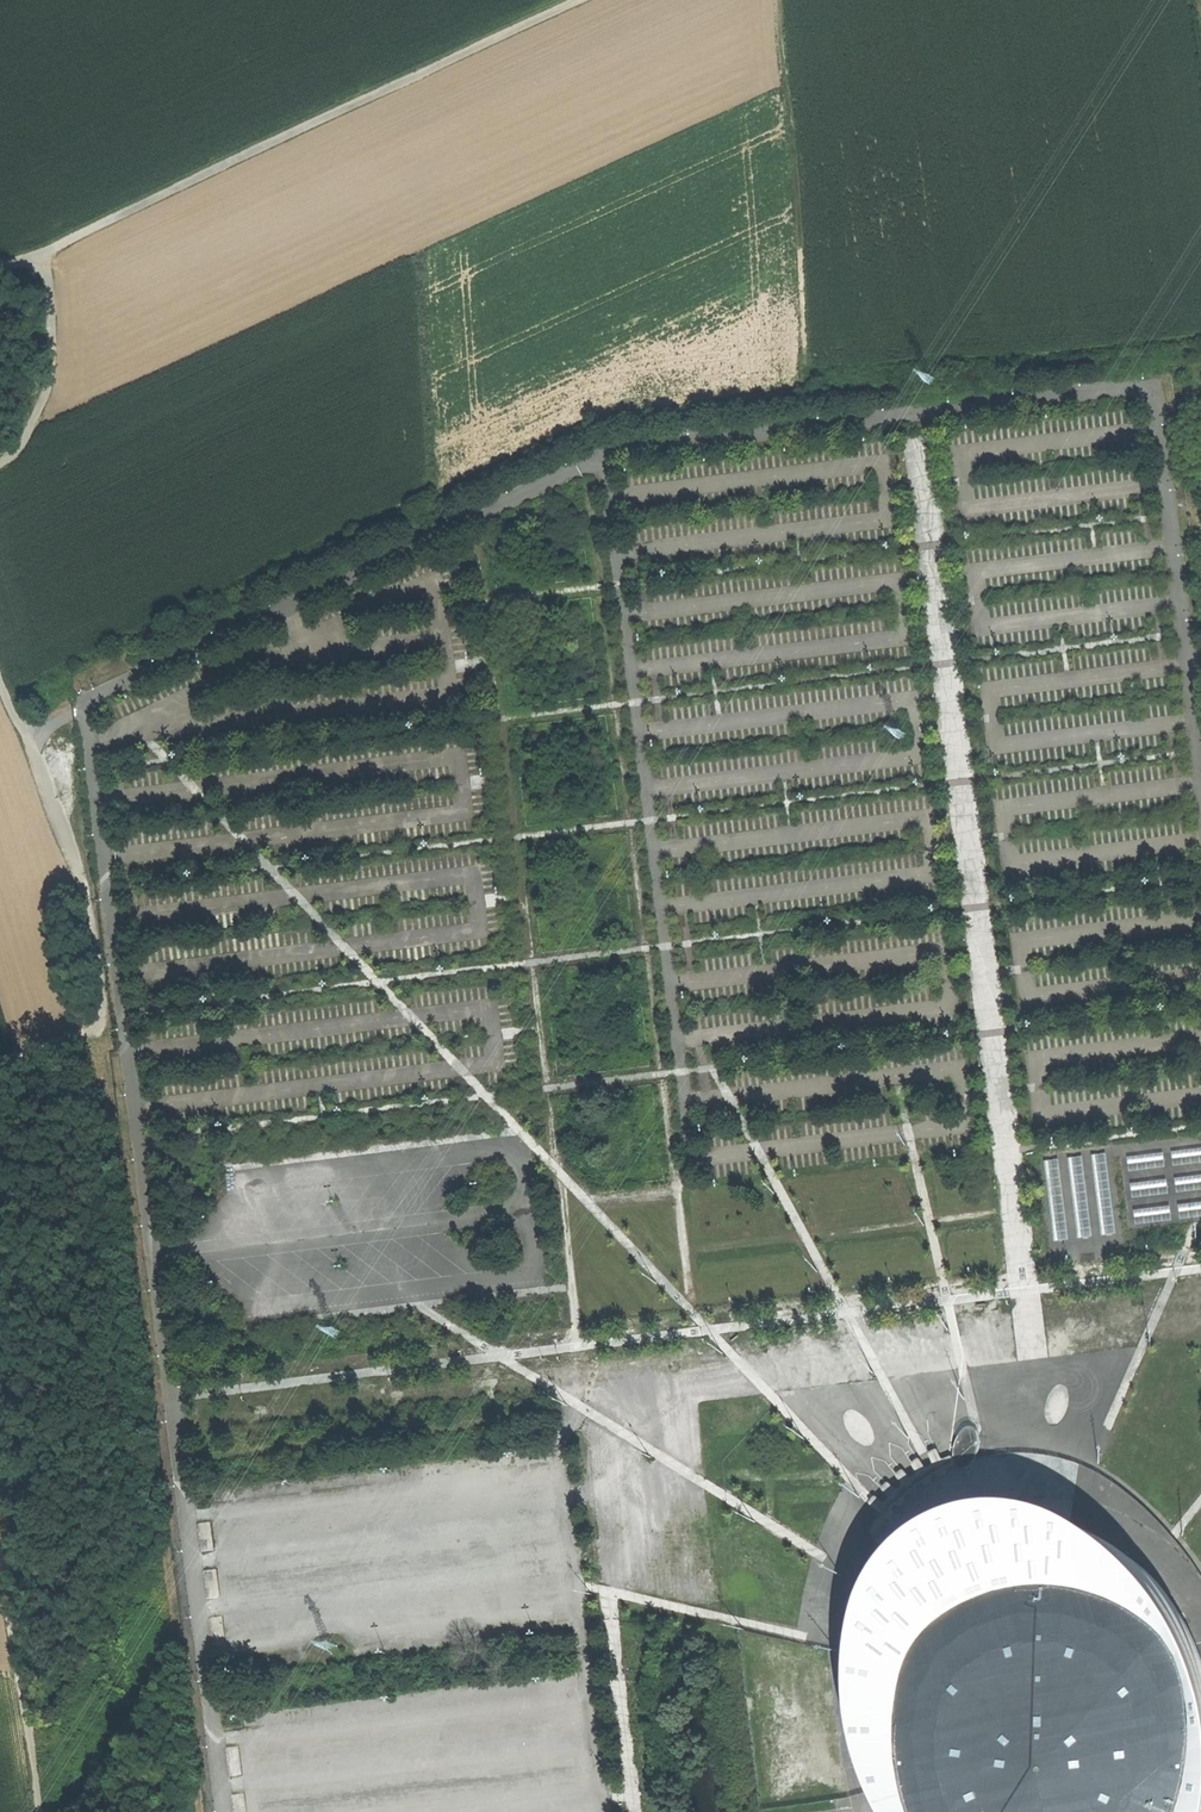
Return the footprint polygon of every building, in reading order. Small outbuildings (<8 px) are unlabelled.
[(1126,1233),(1115,1146),(1034,1156),(1048,1259),(1128,1249),(1126,1233)] [(1200,1214),(1200,1203),(1183,1205),(1184,1216),(1200,1214)] [(968,1559),(946,1579),(928,1601),(912,1627),(901,1649),(892,1673),(886,1701),(883,1732),(885,1765),(889,1784),(891,1797),(896,1811),(1200,1811),(1200,1652),(1193,1633),(1178,1606),(1159,1582),(1138,1563),(1114,1549),(1084,1538),(1059,1535),(1028,1537),(1000,1544),(968,1559)]
